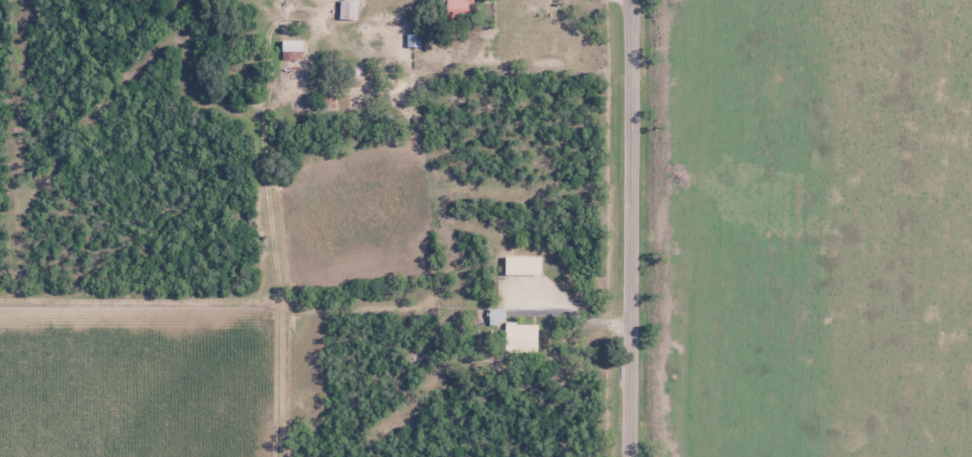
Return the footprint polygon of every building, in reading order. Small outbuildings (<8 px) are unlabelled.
[(472,15),(472,0),(442,0),(442,15),(472,15)] [(338,20),(357,20),(357,1),(339,1),(338,20)] [(302,51),(302,40),(280,40),(280,51),(302,51)] [(503,274),(539,274),(539,256),(503,256),(503,274)] [(537,322),(505,322),(505,351),(537,351),(537,322)]
